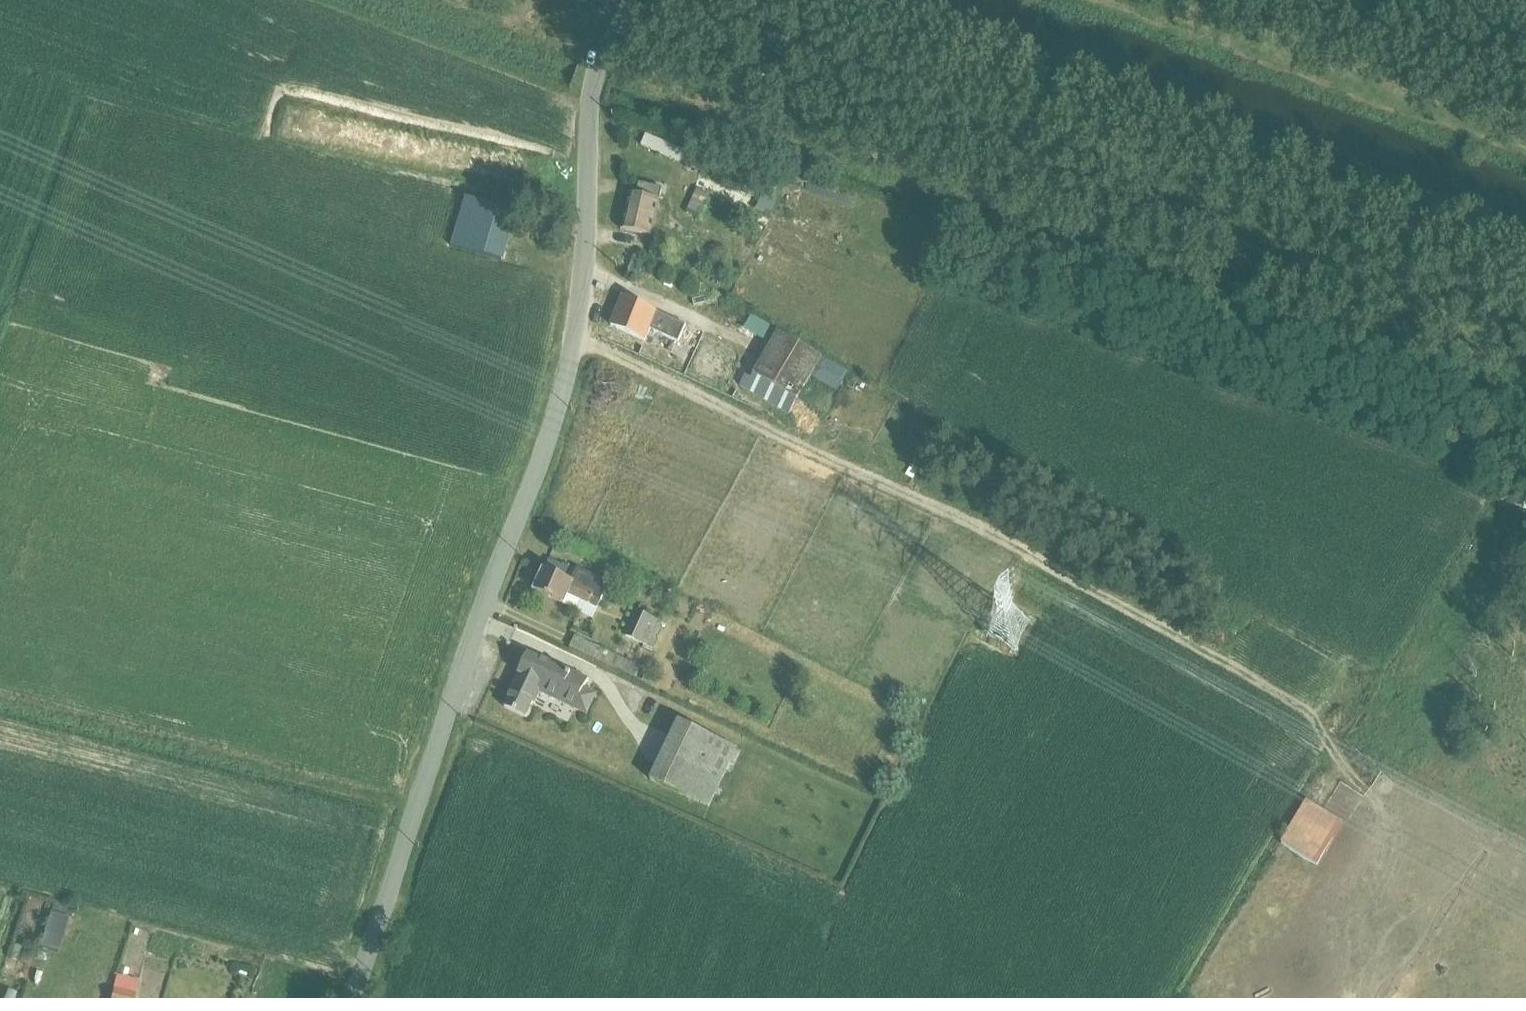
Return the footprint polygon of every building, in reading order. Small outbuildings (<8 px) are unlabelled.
[(629,131),(624,143),(663,159),(668,147),(629,131)] [(652,234),(658,206),(662,190),(640,185),(637,196),(631,195),(623,228),(652,234)] [(698,188),(687,212),(701,219),(712,195),(698,188)] [(763,193),(757,210),(771,216),(778,199),(763,193)] [(466,198),(453,246),(503,260),(517,212),(466,198)] [(655,245),(649,254),(664,262),(669,253),(655,245)] [(623,296),(612,325),(646,338),(650,327),(678,340),(687,321),(623,296)] [(746,375),(740,386),(789,414),(791,412),(796,414),(799,407),(795,405),(811,377),(837,392),(849,372),(778,331),(752,379),(746,375)] [(1496,499),(1525,510),(1525,492),(1502,484),(1496,499)] [(572,581),(604,595),(610,582),(579,566),(572,581)] [(604,595),(572,581),(545,568),(535,591),(576,609),(580,600),(598,607),(604,595)] [(580,600),(576,609),(574,612),(592,620),(598,607),(580,600)] [(638,610),(626,636),(653,647),(664,622),(638,610)] [(576,635),(570,646),(636,677),(641,666),(576,635)] [(528,654),(505,708),(527,718),(541,694),(588,716),(598,692),(585,686),(587,682),(528,654)] [(679,720),(651,779),(710,807),(739,749),(679,720)] [(598,772),(600,754),(589,753),(587,770),(598,772)] [(1309,801),(1282,843),(1318,865),(1345,823),(1309,801)] [(55,901),(39,946),(59,952),(75,907),(55,901)] [(117,975),(109,1006),(131,1010),(138,980),(117,975)]
